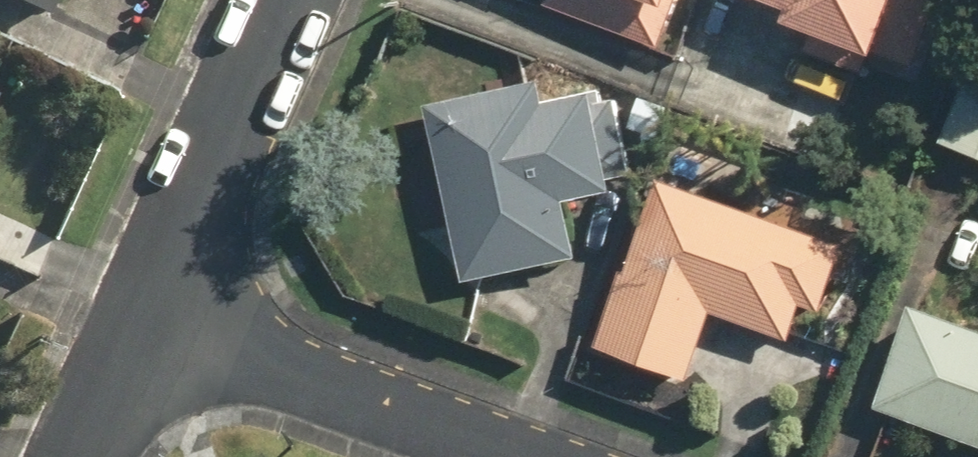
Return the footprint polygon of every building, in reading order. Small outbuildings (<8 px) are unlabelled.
[(44,19),(52,0),(2,0),(44,19)] [(538,12),(658,54),(676,0),(541,0),(538,12)] [(778,16),(772,34),(815,48),(810,64),(885,89),(891,69),(916,77),(941,0),(727,0),(778,16)] [(539,82),(419,102),(452,285),(570,264),(560,212),(600,205),(581,96),(542,102),(539,82)] [(930,145),(977,167),(977,95),(958,85),(930,145)] [(647,181),(587,345),(686,386),(712,317),(788,344),(800,314),(809,317),(834,249),(647,181)] [(900,305),(864,408),(977,448),(977,333),(900,305)]
